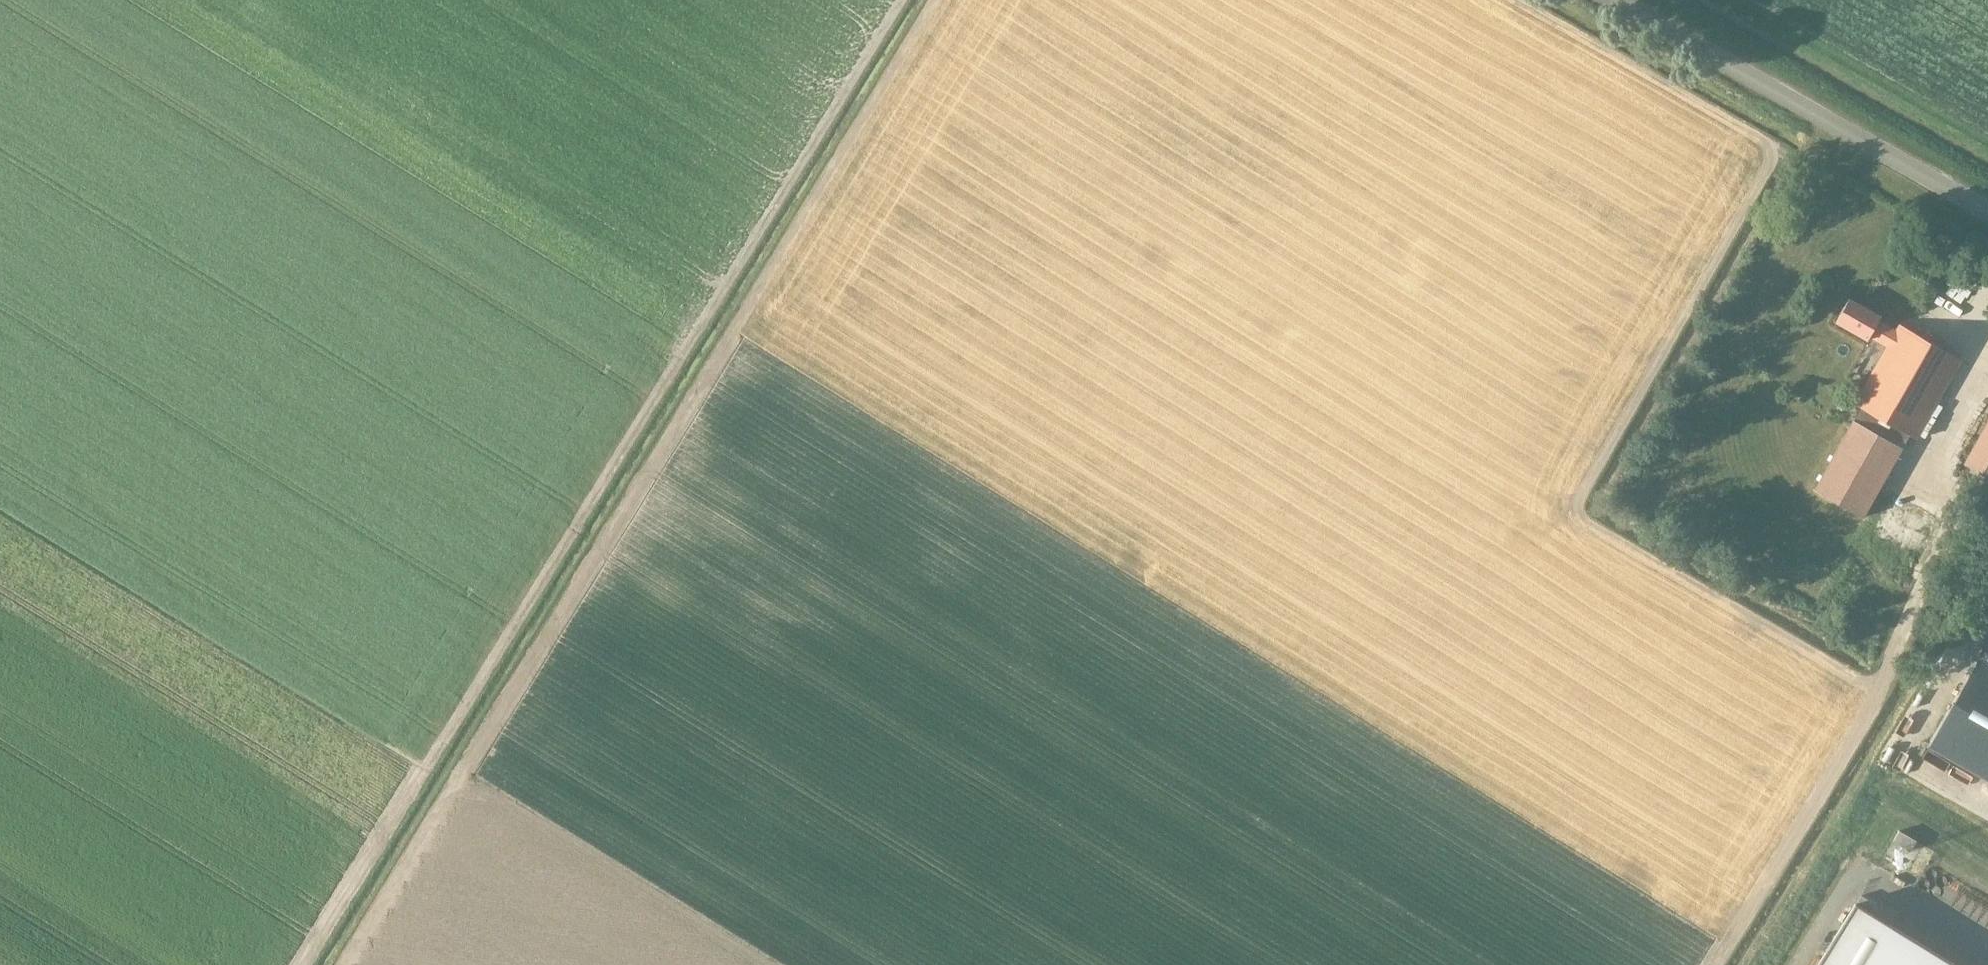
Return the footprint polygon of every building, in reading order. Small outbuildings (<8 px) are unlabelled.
[(1853,419),(1902,446),(1910,433),(1916,436),(1960,358),(1898,324),(1895,329),(1877,320),(1880,315),(1848,298),(1835,321),(1867,339),(1869,335),(1886,345),(1854,402),(1861,405),(1853,419)] [(1962,463),(1987,478),(1987,417),(1962,463)] [(1853,419),(1814,489),(1863,516),(1902,446),(1853,419)] [(1942,738),(1987,763),(1987,655),(1987,654),(1942,738)] [(1916,841),(1898,831),(1892,841),(1910,851),(1916,841)] [(1855,903),(1816,964),(1956,964),(1855,903)]
